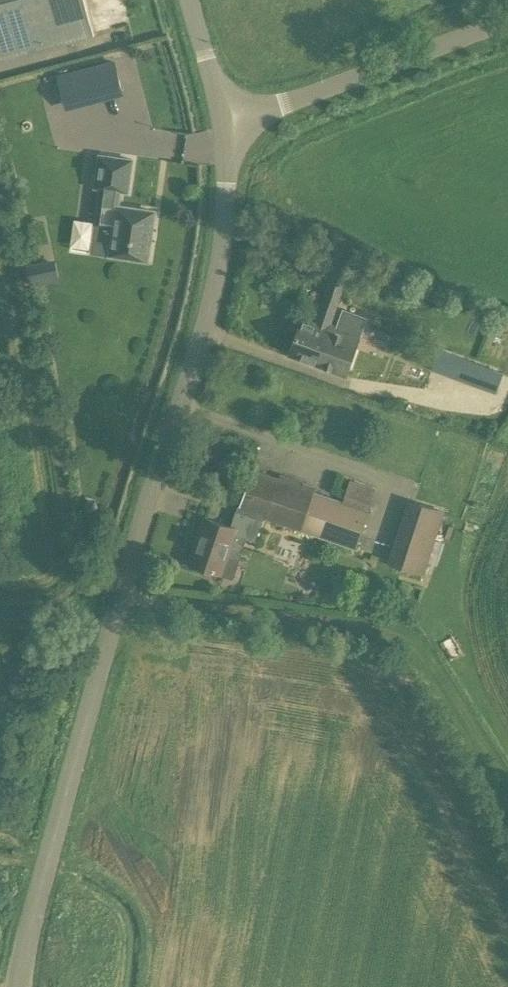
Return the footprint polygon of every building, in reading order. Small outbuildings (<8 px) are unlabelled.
[(89,29),(81,0),(0,0),(0,54),(89,29)] [(113,61),(95,65),(102,93),(120,88),(113,61)] [(71,72),(57,76),(61,93),(75,89),(71,72)] [(148,260),(155,211),(119,206),(121,190),(129,191),(133,159),(100,154),(96,187),(101,188),(96,224),(115,227),(111,254),(148,260)] [(359,335),(330,325),(342,292),(327,287),(315,320),(303,315),(289,353),(347,374),(359,335)] [(439,348),(431,368),(443,373),(473,383),(480,362),(439,348)] [(253,466),(240,506),(233,527),(205,516),(190,562),(222,572),(228,555),(240,559),(247,538),(255,541),(262,519),(267,516),(355,548),(376,488),(350,479),(342,501),(314,491),(316,485),(253,466)] [(388,561),(423,573),(444,510),(409,498),(388,561)]
